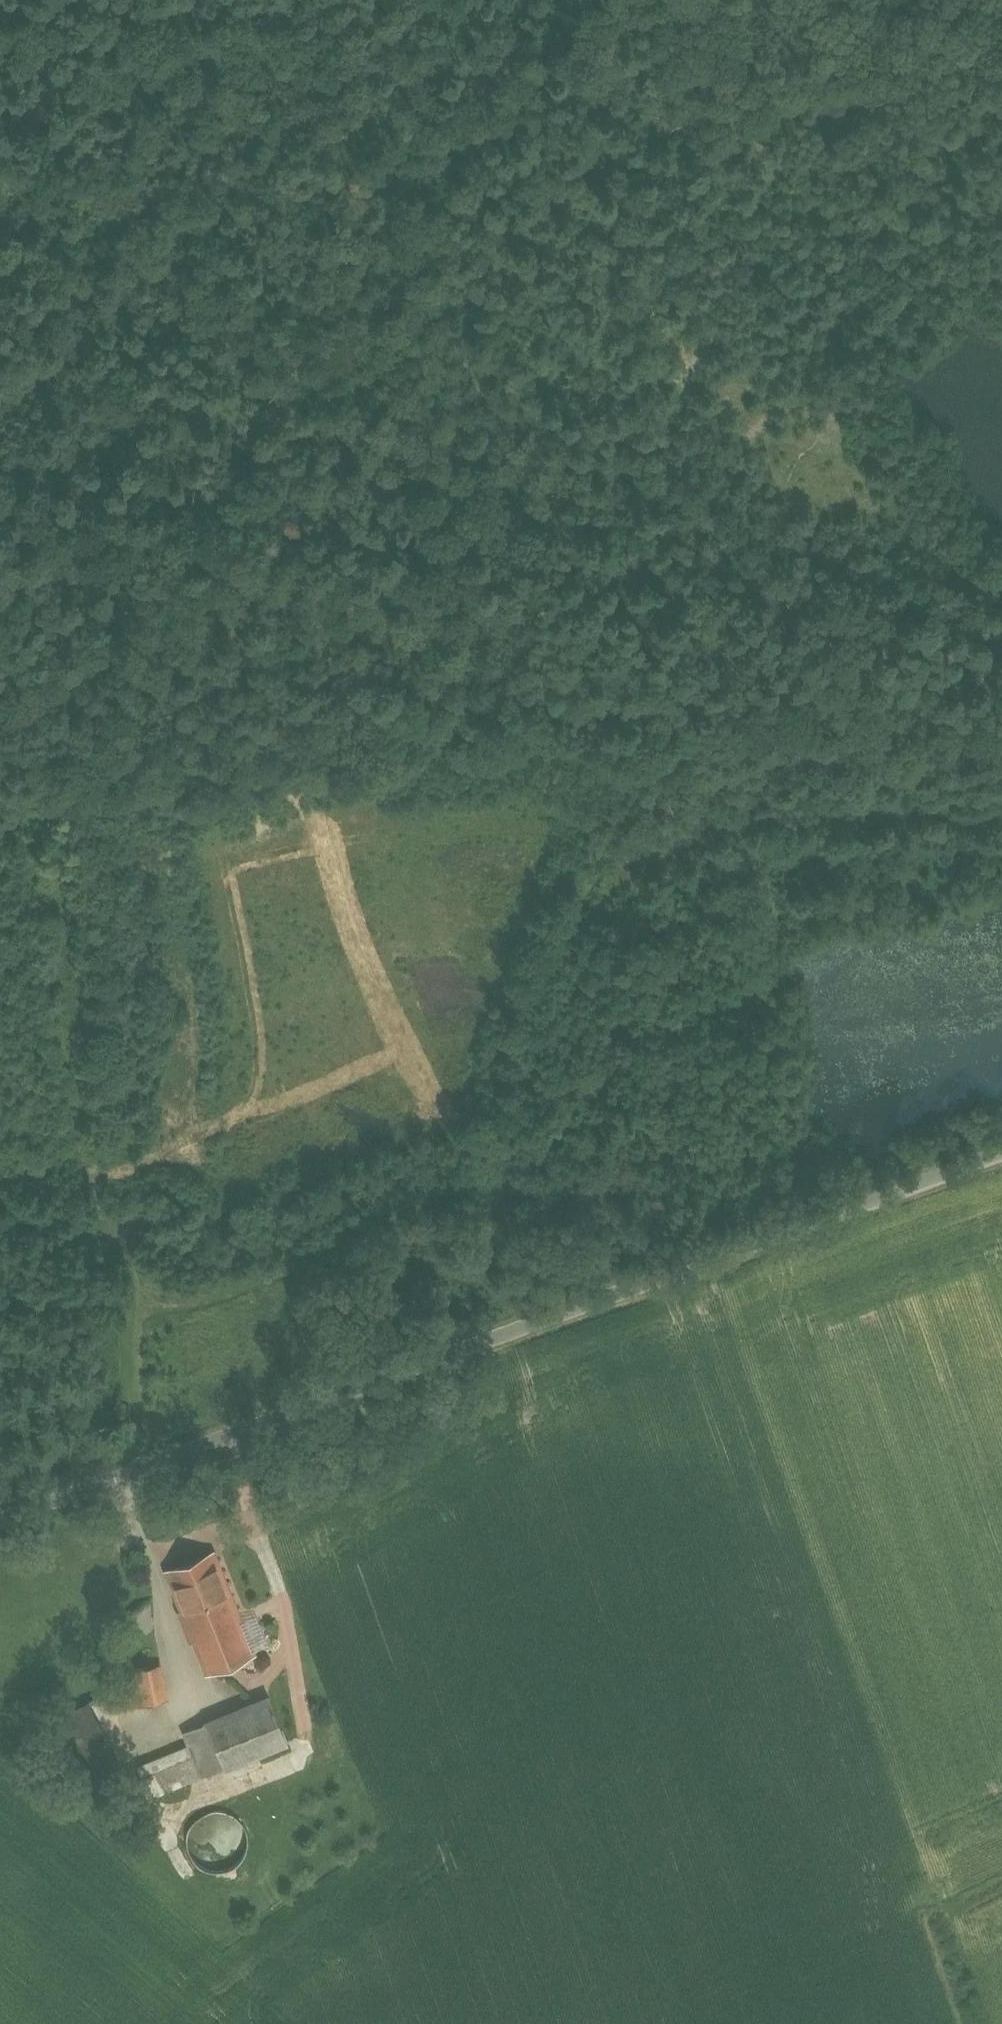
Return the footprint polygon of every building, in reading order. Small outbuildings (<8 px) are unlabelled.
[(257,1649),(218,1552),(172,1570),(187,1606),(181,1609),(194,1641),(200,1639),(211,1667),(239,1656),(257,1649)] [(173,1698),(165,1663),(139,1668),(147,1704),(173,1698)] [(287,1739),(269,1694),(182,1730),(188,1745),(201,1774),(287,1739)] [(135,1776),(92,1700),(74,1710),(61,1717),(87,1764),(104,1793),(135,1776)] [(201,1774),(188,1745),(138,1766),(150,1795),(201,1774)] [(250,1826),(242,1817),(232,1812),(219,1811),(207,1814),(198,1822),(193,1834),(192,1845),(195,1856),(204,1866),(214,1871),(226,1872),(239,1868),(247,1860),(252,1850),(253,1837),(250,1826)]
